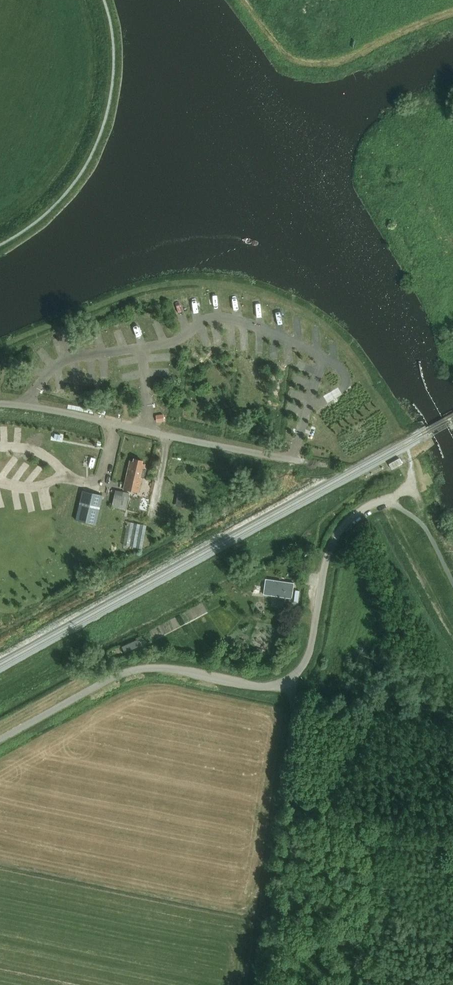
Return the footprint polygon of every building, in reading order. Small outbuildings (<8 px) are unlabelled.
[(141,464),(142,461),(134,459),(133,462),(130,462),(124,488),(139,492),(145,465),(141,464)] [(389,465),(391,469),(401,463),(399,459),(389,465)] [(100,490),(102,480),(87,477),(85,487),(100,490)] [(116,489),(112,506),(125,510),(129,492),(116,489)] [(103,495),(82,490),(75,520),(96,525),(103,495)] [(145,525),(127,522),(123,545),(141,548),(145,525)] [(291,598),(294,583),(274,580),(265,579),(263,594),(271,595),(291,598)] [(124,646),(128,652),(144,643),(141,637),(124,646)]
